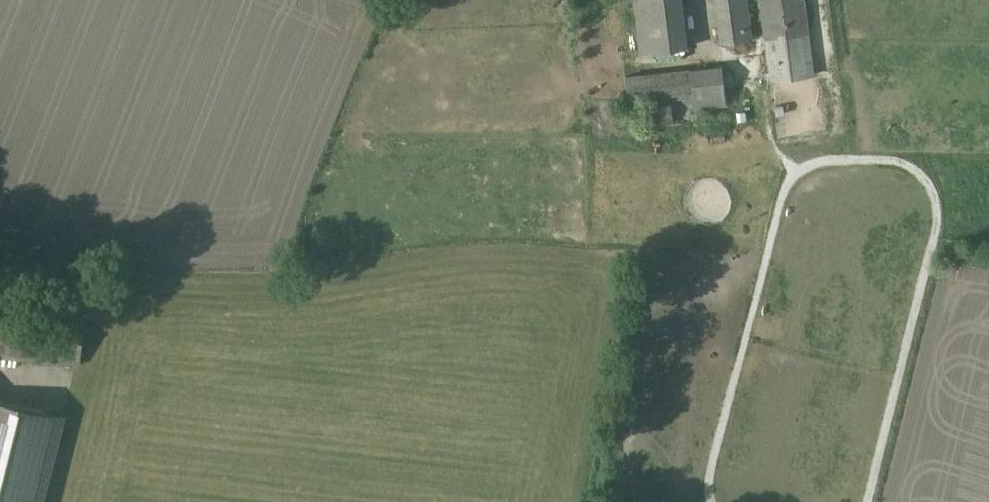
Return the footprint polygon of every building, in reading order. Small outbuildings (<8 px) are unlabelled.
[(639,54),(687,48),(681,0),(632,0),(639,54)] [(768,74),(769,81),(813,76),(804,0),(758,0),(768,74)] [(695,100),(694,125),(727,125),(728,101),(695,100)] [(671,105),(646,107),(648,127),(673,124),(671,105)] [(0,312),(0,358),(79,366),(84,320),(0,312)] [(58,413),(0,399),(0,501),(37,501),(58,413)]
